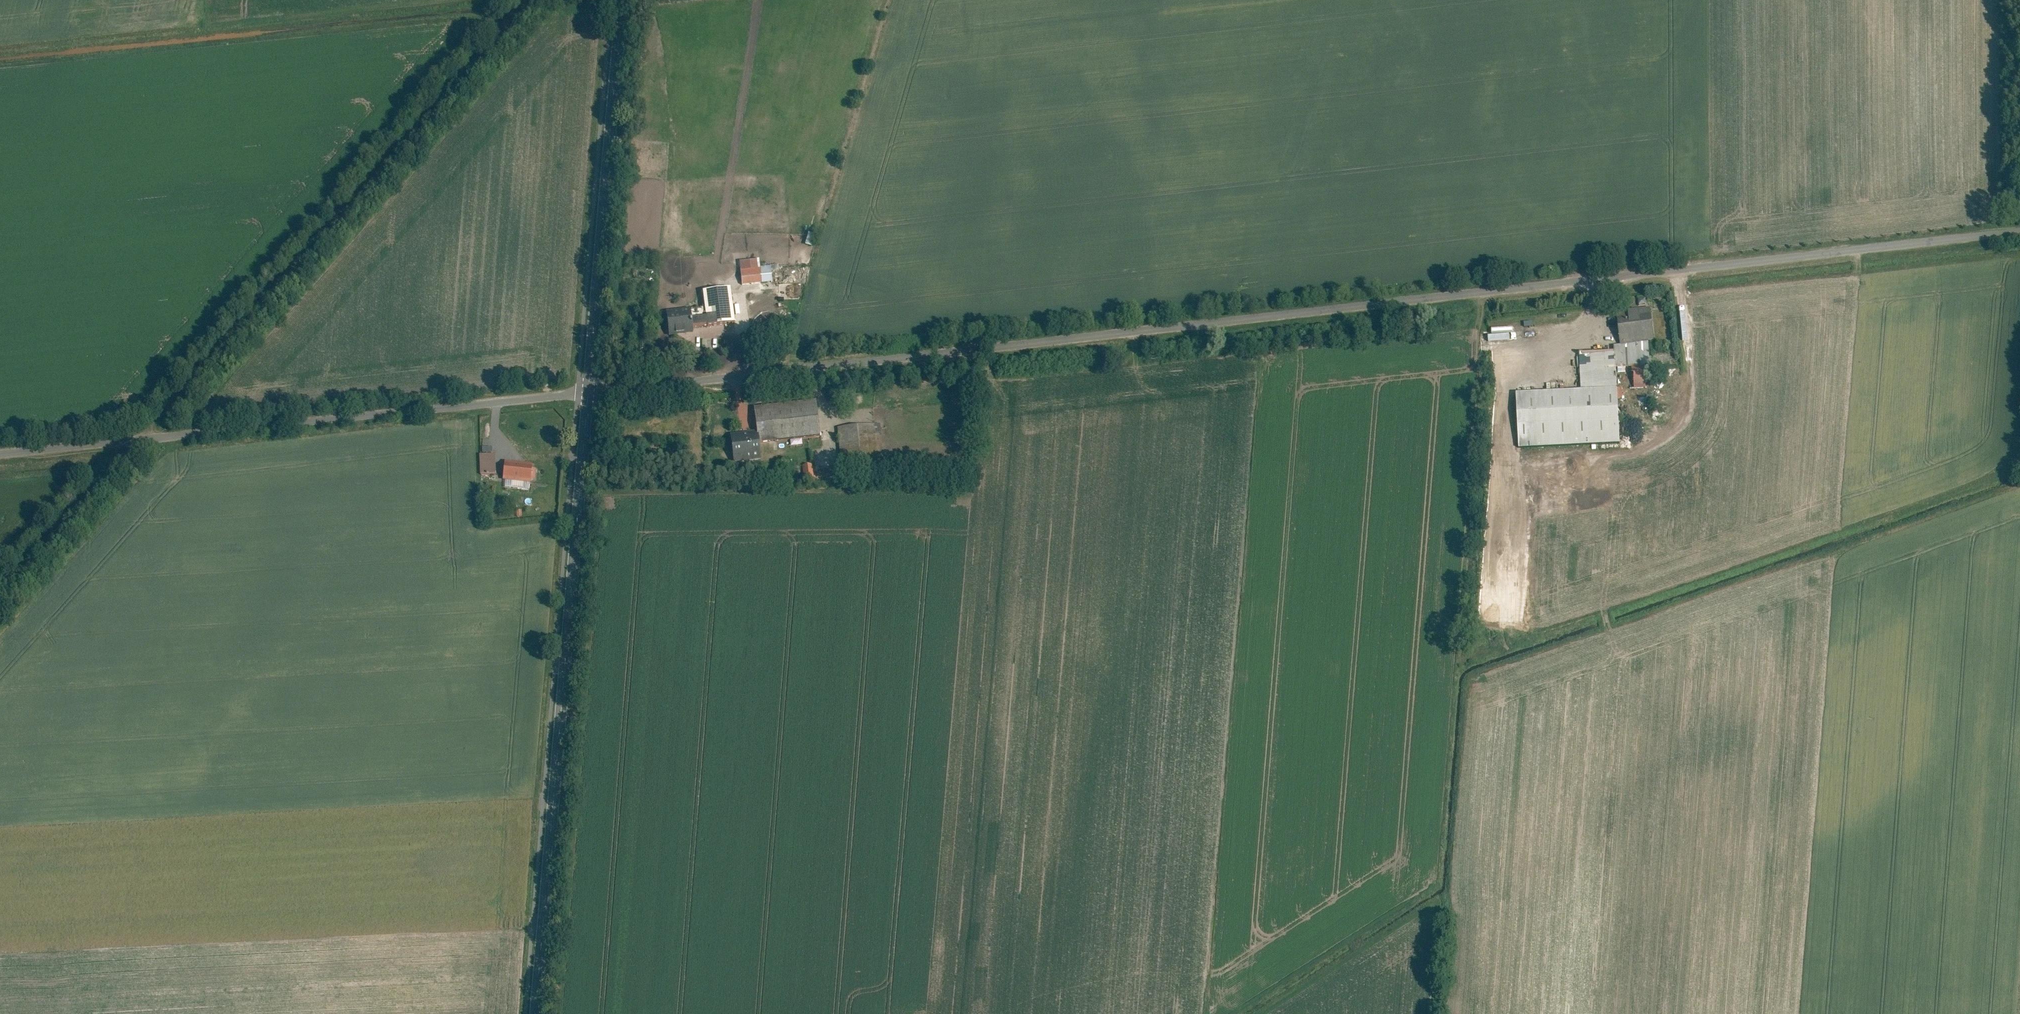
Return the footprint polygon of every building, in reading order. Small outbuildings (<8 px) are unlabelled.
[(739,254),(743,286),(774,282),(773,272),(781,271),(780,264),(760,266),(759,261),(750,262),(749,253),(739,254)] [(667,313),(670,337),(695,334),(694,330),(736,324),(732,287),(702,291),(705,308),(667,313)] [(1619,309),(1621,341),(1650,340),(1657,339),(1655,307),(1619,309)] [(1617,342),(1618,346),(1619,366),(1634,365),(1635,388),(1653,387),(1650,340),(1621,341),(1617,342)] [(1521,390),(1523,444),(1622,439),(1619,366),(1618,346),(1582,348),(1584,386),(1521,390)] [(730,435),(734,466),(762,463),(760,445),(823,437),(818,396),(754,404),(757,432),(730,435)] [(880,423),(840,429),(846,463),(882,457),(878,435),(882,434),(880,423)] [(478,454),(478,476),(498,476),(498,454),(492,454),(492,447),(484,447),(484,454),(478,454)] [(506,461),(504,480),(532,483),(532,480),(536,481),(537,468),(534,467),(534,464),(506,461)] [(812,477),(811,464),(803,465),(804,477),(812,477)]
